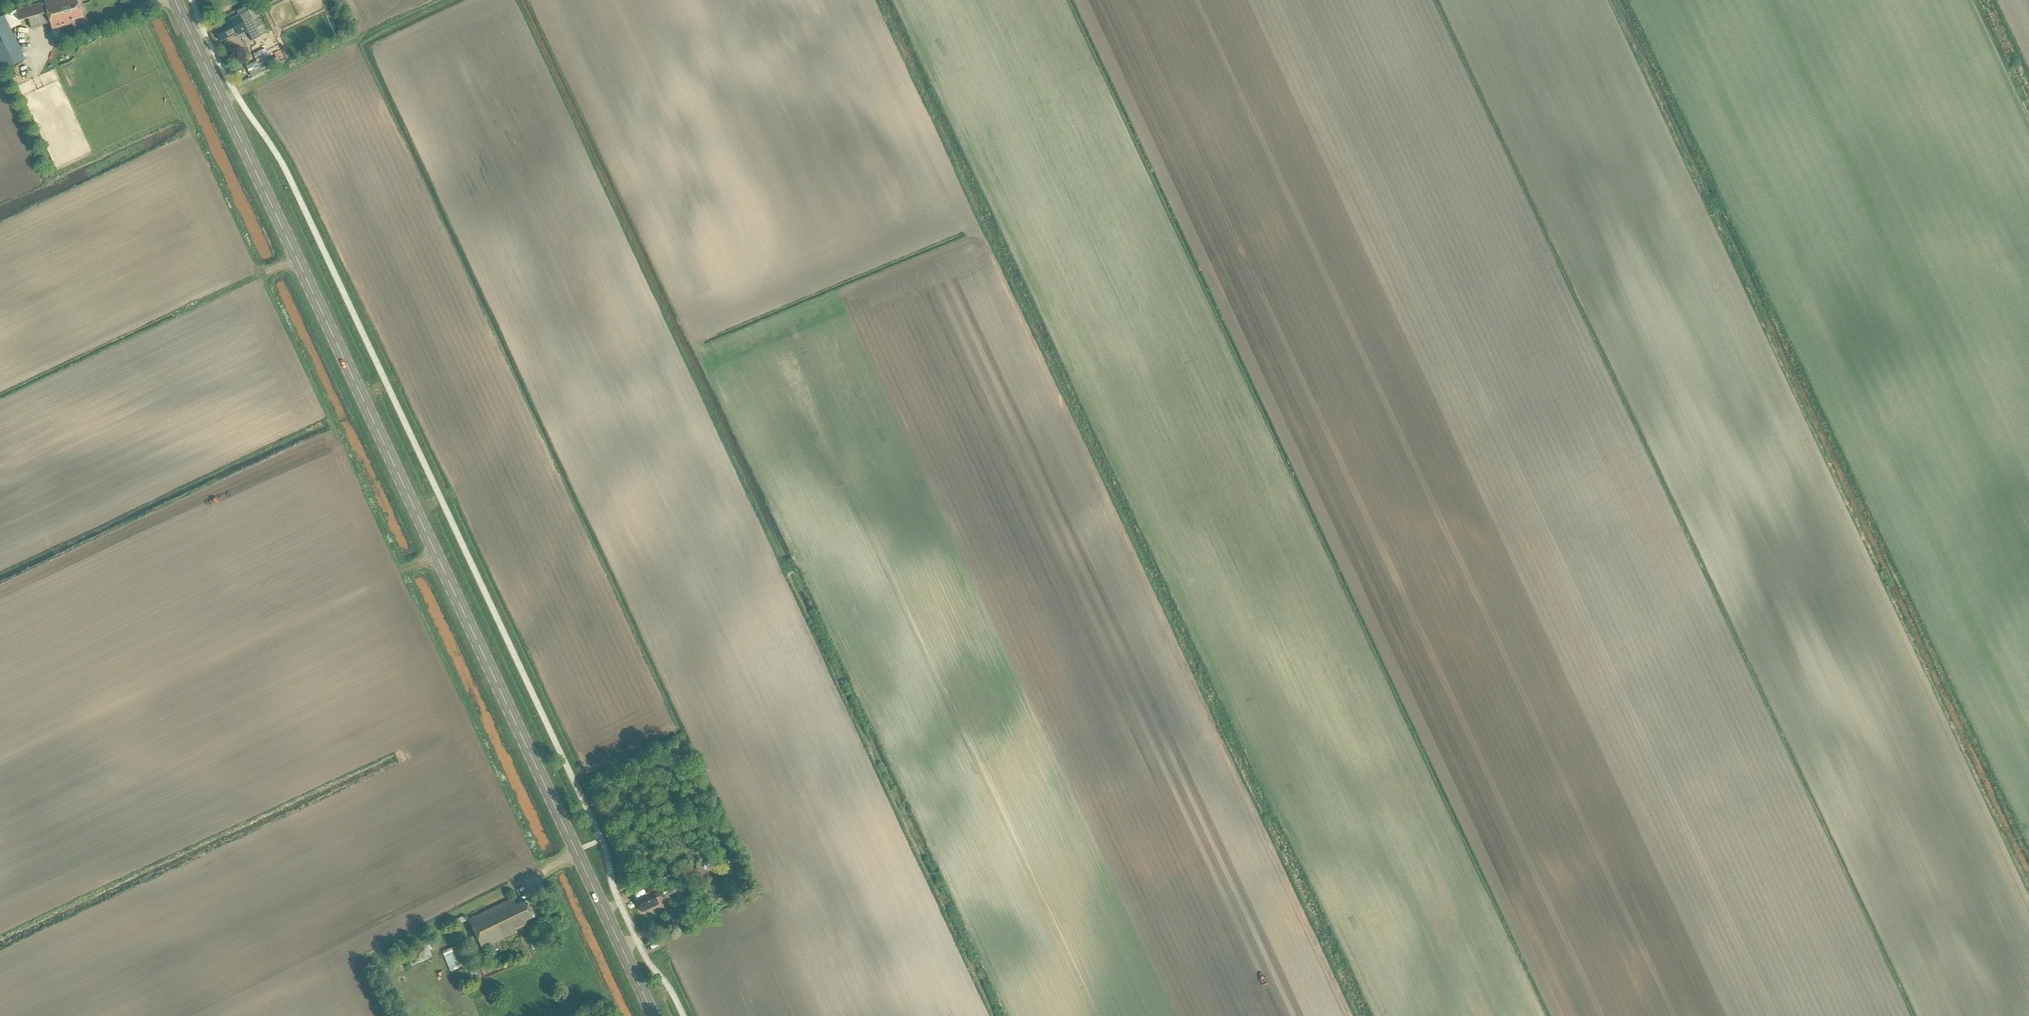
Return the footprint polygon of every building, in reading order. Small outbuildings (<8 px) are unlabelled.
[(47,13),(79,4),(78,0),(49,0),(44,1),(47,13)] [(41,2),(16,9),(19,20),(44,13),(41,2)] [(47,13),(52,29),(69,24),(68,20),(82,16),(79,4),(47,13)] [(215,31),(221,42),(237,33),(239,36),(247,31),(252,41),(261,36),(248,11),(222,25),(223,27),(215,31)] [(2,70),(24,59),(3,14),(0,15),(0,66),(2,70)] [(246,68),(251,77),(279,62),(277,57),(263,64),(261,60),(268,57),(264,49),(257,52),(252,55),(256,63),(246,68)] [(644,896),(636,900),(642,912),(659,904),(656,898),(664,894),(663,893),(678,885),(672,874),(658,881),(657,880),(645,887),(648,893),(644,896)] [(517,933),(516,931),(528,925),(526,921),(534,918),(526,900),(515,905),(512,899),(468,919),(482,949),(511,936),(511,935),(517,933)] [(708,908),(703,899),(697,902),(702,911),(708,908)] [(681,909),(687,921),(697,916),(691,904),(681,909)] [(464,943),(442,952),(443,955),(450,972),(458,969),(466,965),(461,952),(467,949),(464,943)]
